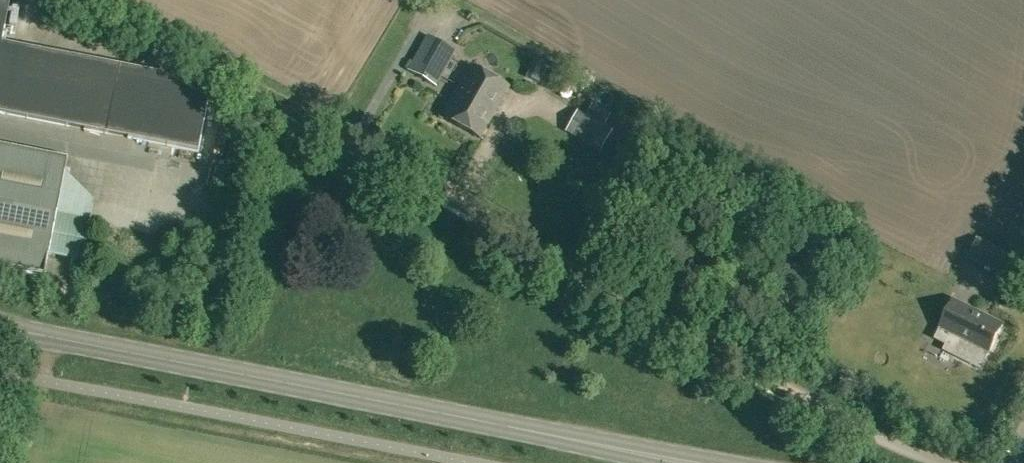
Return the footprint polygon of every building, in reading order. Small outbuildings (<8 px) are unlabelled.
[(196,151),(206,99),(161,73),(120,64),(2,41),(10,0),(0,0),(0,112),(107,132),(196,151)] [(10,38),(37,39),(38,11),(22,11),(23,3),(11,2),(10,38)] [(408,69),(436,85),(455,50),(428,35),(408,69)] [(441,115),(480,137),(509,86),(470,64),(441,115)] [(565,129),(602,149),(613,128),(577,109),(565,129)] [(44,274),(67,156),(0,143),(0,265),(44,274)] [(65,176),(59,257),(87,259),(92,194),(109,195),(110,179),(65,176)] [(968,257),(999,273),(1009,252),(978,237),(968,257)] [(1004,324),(954,299),(934,339),(946,345),(943,351),(980,370),(1004,324)]
